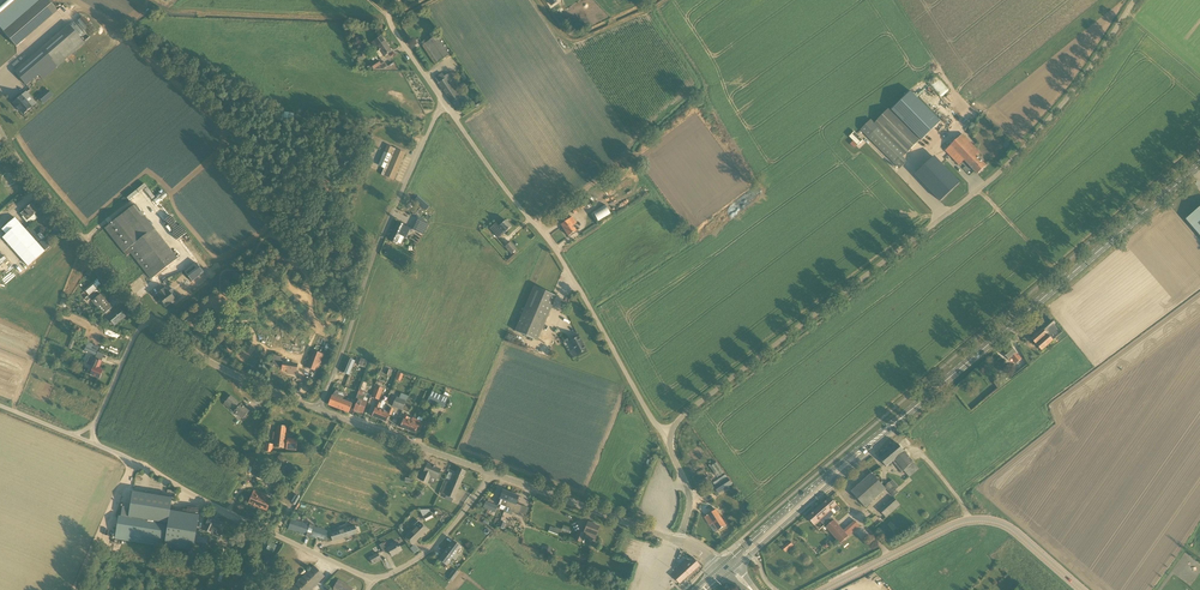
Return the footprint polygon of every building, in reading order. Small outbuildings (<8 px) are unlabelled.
[(16,47),(57,11),(47,0),(42,0),(4,33),(16,47)] [(85,43),(69,25),(42,48),(15,72),(26,85),(53,62),(57,67),(85,43)] [(451,54),(438,34),(431,39),(428,41),(423,45),(436,64),(451,54)] [(376,52),(380,59),(391,51),(381,36),(372,42),(378,51),(376,52)] [(373,69),(380,64),(378,60),(371,65),(373,69)] [(442,74),(435,79),(457,111),(464,106),(458,98),(463,94),(448,73),(444,77),(442,74)] [(53,96),(48,90),(39,98),(43,103),(53,96)] [(24,114),(32,107),(26,100),(30,96),(26,92),(14,103),(24,114)] [(911,92),(892,111),(921,141),(941,122),(911,92)] [(920,140),(891,111),(889,109),(876,122),(879,125),(877,127),(905,155),(920,140)] [(905,155),(877,127),(871,120),(860,130),(895,165),(905,155)] [(387,126),(383,135),(392,139),(396,130),(387,126)] [(960,138),(951,147),(977,174),(986,166),(965,143),(960,138)] [(387,145),(384,153),(390,156),(381,175),(384,176),(394,180),(405,153),(387,145)] [(960,183),(939,161),(919,179),(940,201),(960,183)] [(129,200),(147,187),(145,184),(127,197),(129,200)] [(145,189),(155,201),(158,199),(148,186),(145,189)] [(414,201),(422,208),(426,203),(418,196),(414,201)] [(27,221),(31,217),(38,212),(31,204),(25,210),(21,213),(27,221)] [(178,259),(173,253),(135,204),(105,228),(126,256),(130,253),(151,279),(178,259)] [(593,211),(598,220),(611,213),(606,204),(593,211)] [(360,205),(355,207),(358,215),(363,213),(360,205)] [(1187,219),(1199,234),(1199,207),(1187,219)] [(379,213),(370,216),(373,222),(382,219),(379,213)] [(576,223),(572,217),(560,225),(568,236),(576,231),(573,226),(576,223)] [(2,229),(6,234),(3,238),(28,266),(45,251),(50,246),(43,239),(41,240),(29,226),(25,230),(15,218),(2,229)] [(429,223),(418,218),(412,230),(423,235),(429,223)] [(506,220),(493,231),(499,237),(505,232),(511,227),(506,220)] [(406,237),(410,228),(397,223),(389,241),(396,244),(400,235),(406,237)] [(511,254),(516,249),(510,242),(505,247),(511,254)] [(8,260),(0,250),(0,267),(8,260)] [(196,263),(185,272),(192,282),(204,273),(196,263)] [(92,283),(84,289),(89,295),(97,289),(92,283)] [(515,331),(537,341),(556,296),(534,287),(515,331)] [(165,306),(174,299),(169,291),(168,292),(165,288),(157,294),(160,298),(159,298),(165,306)] [(103,315),(105,313),(110,309),(112,308),(100,294),(92,301),(103,315)] [(113,313),(110,309),(105,313),(108,317),(107,318),(110,320),(108,322),(111,326),(113,324),(114,326),(125,317),(118,308),(113,313)] [(1042,350),(1062,332),(1052,321),(1043,329),(1031,339),(1042,350)] [(577,355),(586,350),(579,336),(569,342),(577,355)] [(86,348),(85,351),(95,355),(96,352),(99,346),(88,342),(86,348)] [(1016,363),(1022,359),(1010,346),(1002,353),(1009,360),(1011,358),(1016,363)] [(312,350),(306,368),(316,372),(323,354),(312,350)] [(255,367),(259,361),(252,356),(248,363),(255,367)] [(93,367),(93,368),(90,375),(99,378),(103,370),(99,369),(102,361),(94,358),(90,366),(93,367)] [(355,361),(348,358),(342,373),(349,376),(355,361)] [(368,361),(361,359),(358,365),(365,368),(368,361)] [(298,366),(286,362),(284,369),(290,371),(289,373),(296,375),(298,366)] [(1006,372),(1001,377),(1004,380),(1009,376),(1006,372)] [(383,389),(375,386),(371,397),(379,400),(383,389)] [(364,391),(359,390),(353,405),(356,406),(354,410),(362,413),(367,402),(363,401),(365,396),(362,395),(364,391)] [(448,399),(432,391),(427,401),(444,409),(448,399)] [(349,413),(352,404),(342,400),(343,396),(333,392),(328,405),(349,413)] [(234,412),(243,419),(249,412),(227,393),(222,400),(225,402),(223,404),(233,413),(234,412)] [(402,411),(403,410),(406,401),(396,397),(395,401),(395,400),(392,407),(402,411)] [(411,404),(406,401),(403,410),(408,412),(411,404)] [(372,417),(379,419),(383,409),(379,408),(381,404),(377,402),(375,408),(372,417)] [(384,406),(383,409),(379,419),(387,422),(390,415),(391,415),(393,409),(390,408),(384,406)] [(400,427),(408,430),(411,422),(407,421),(408,417),(405,416),(403,419),(400,427)] [(411,422),(408,430),(415,433),(417,430),(420,431),(423,423),(412,418),(411,422)] [(286,426),(278,426),(276,433),(274,433),(273,439),(276,439),(275,447),(283,448),(286,426)] [(287,450),(297,450),(298,438),(287,438),(287,450)] [(329,443),(323,452),(327,453),(329,450),(330,450),(333,445),(329,443)] [(902,473),(914,462),(898,444),(880,459),(886,467),(892,461),(902,473)] [(717,476),(724,473),(718,462),(711,466),(717,476)] [(437,479),(441,470),(435,467),(432,465),(432,466),(427,464),(423,473),(420,480),(427,483),(430,476),(437,479)] [(446,482),(444,487),(441,494),(454,499),(466,472),(458,468),(451,484),(446,482)] [(711,470),(707,472),(712,480),(715,478),(711,470)] [(259,473),(257,478),(267,482),(269,477),(259,473)] [(865,508),(886,489),(872,473),(851,492),(865,508)] [(701,486),(710,481),(708,477),(699,482),(701,486)] [(728,478),(714,487),(719,493),(732,484),(728,478)] [(897,500),(901,496),(889,482),(884,486),(897,500)] [(496,503),(501,505),(506,507),(511,493),(502,490),(500,498),(498,498),(496,503)] [(266,496),(254,491),(248,503),(267,511),(270,502),(264,500),(266,496)] [(122,507),(121,516),(168,524),(170,511),(172,498),(133,492),(130,508),(122,507)] [(511,493),(506,507),(510,509),(510,510),(519,514),(522,506),(517,504),(516,504),(519,496),(511,493)] [(840,509),(830,497),(807,517),(814,525),(820,520),(826,527),(834,520),(831,517),(840,509)] [(886,518),(900,505),(894,498),(880,511),(886,518)] [(495,512),(497,507),(485,502),(483,507),(495,512)] [(432,515),(429,510),(420,510),(424,519),(432,515)] [(716,510),(705,517),(710,525),(713,523),(718,531),(726,525),(720,516),(716,510)] [(115,539),(164,546),(193,551),(194,547),(206,549),(207,538),(195,536),(199,515),(170,511),(168,524),(121,516),(118,516),(115,539)] [(214,519),(210,517),(205,526),(206,526),(204,530),(220,538),(222,534),(220,533),(225,525),(216,520),(216,521),(214,520),(214,519)] [(328,532),(291,520),(288,529),(317,538),(317,537),(325,540),(328,532)] [(501,520),(498,527),(503,529),(506,523),(501,520)] [(844,531),(834,520),(826,527),(841,543),(847,538),(849,536),(844,531)] [(405,538),(412,545),(427,530),(419,521),(414,525),(416,527),(405,538)] [(849,536),(860,526),(855,521),(844,531),(849,536)] [(588,522),(584,533),(595,537),(599,527),(588,522)] [(338,532),(330,534),(332,541),(361,532),(359,527),(355,526),(347,529),(346,525),(337,528),(338,532)] [(548,531),(558,535),(560,530),(550,526),(548,531)] [(575,541),(580,542),(583,534),(578,532),(575,541)] [(456,553),(461,547),(453,541),(438,560),(449,568),(459,555),(456,553)] [(786,552),(793,546),(790,541),(782,548),(786,552)] [(397,543),(387,548),(391,556),(402,551),(397,543)] [(414,553),(419,550),(415,544),(410,548),(414,553)] [(381,559),(377,553),(369,558),(372,564),(381,559)] [(700,565),(694,559),(693,559),(692,558),(686,562),(672,574),(674,577),(680,583),(700,565)] [(289,589),(311,589),(325,576),(314,565),(289,589)] [(447,578),(452,581),(460,572),(455,568),(447,578)] [(353,588),(338,580),(333,589),(352,589),(353,588)]
